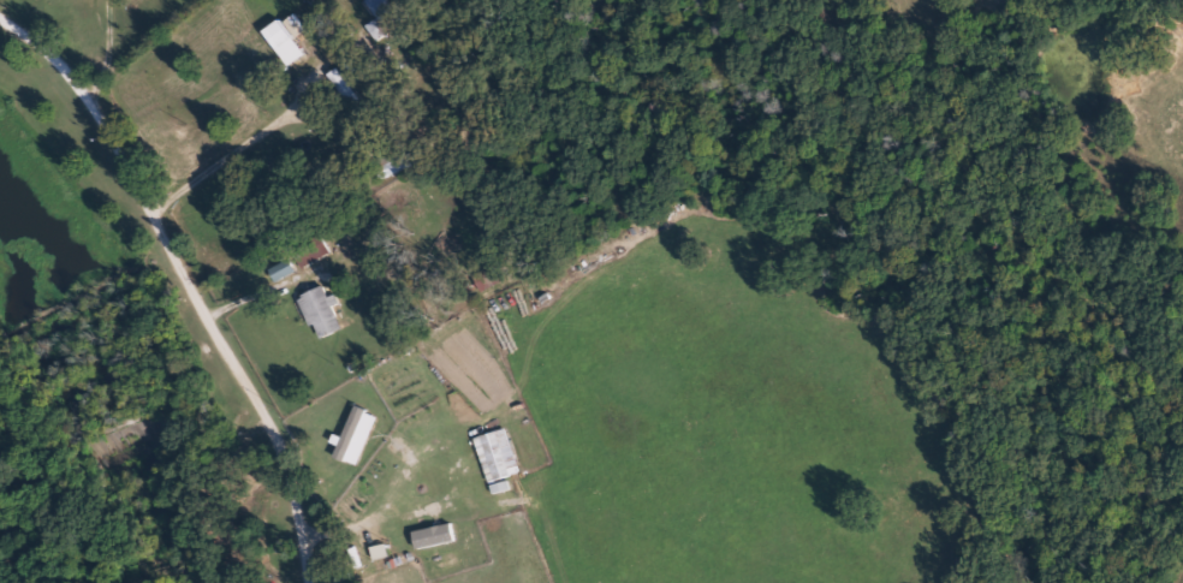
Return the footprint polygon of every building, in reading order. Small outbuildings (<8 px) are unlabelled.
[(376,18),(363,0),(386,0),(410,34),(384,52),(365,26),(376,18)] [(295,38),(279,50),(262,31),(278,18),(295,38)] [(358,100),(351,106),(328,73),(337,69),(358,100)] [(396,156),(416,150),(420,166),(380,178),(376,167),(381,166),(376,150),(393,145),(396,156)] [(299,263),(293,242),(323,233),(329,256),(299,263)] [(329,297),(332,296),(344,328),(316,339),(299,295),(323,285),(329,297)] [(378,416),(362,459),(338,451),(355,407),(378,416)] [(510,428),(523,474),(489,483),(477,436),(510,428)]
